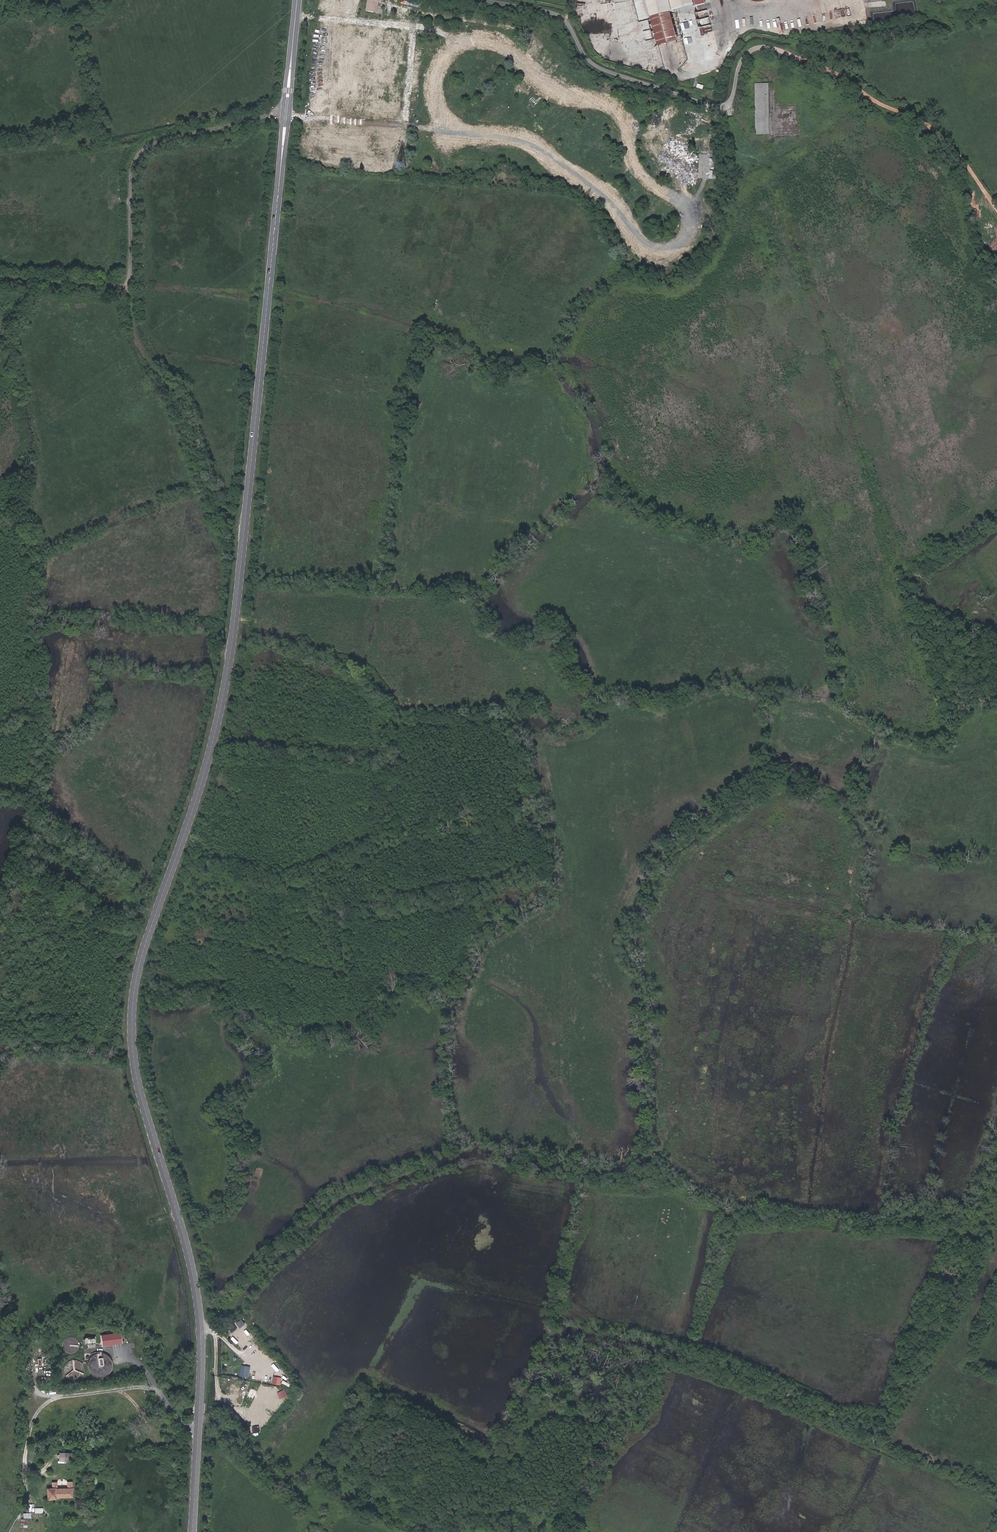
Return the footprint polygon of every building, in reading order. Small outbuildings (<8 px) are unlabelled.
[(368,11),(380,12),(380,0),(369,0),(368,11)] [(649,13),(646,0),(633,0),(637,16),(649,13)] [(656,42),(678,37),(670,7),(691,3),(691,0),(646,0),(649,13),(656,42)] [(698,12),(697,26),(717,26),(717,20),(712,20),(712,18),(708,18),(708,12),(698,12)] [(531,88),(525,80),(519,85),(525,92),(531,88)] [(769,134),(768,84),(755,84),(755,135),(769,134)] [(120,1332),(100,1335),(102,1346),(121,1343),(120,1332)] [(111,1366),(103,1363),(106,1357),(94,1352),(87,1370),(107,1377),(111,1366)] [(248,1377),(249,1369),(242,1368),(240,1375),(248,1377)] [(282,1385),(283,1377),(273,1376),(273,1384),(282,1385)] [(253,1400),(257,1392),(250,1389),(246,1397),(253,1400)] [(278,1392),(281,1399),(289,1396),(286,1389),(278,1392)] [(60,1451),(59,1460),(71,1461),(71,1451),(60,1451)] [(50,1488),(44,1488),(45,1500),(72,1498),(71,1482),(65,1482),(66,1488),(56,1488),(56,1482),(50,1482),(50,1488)]
